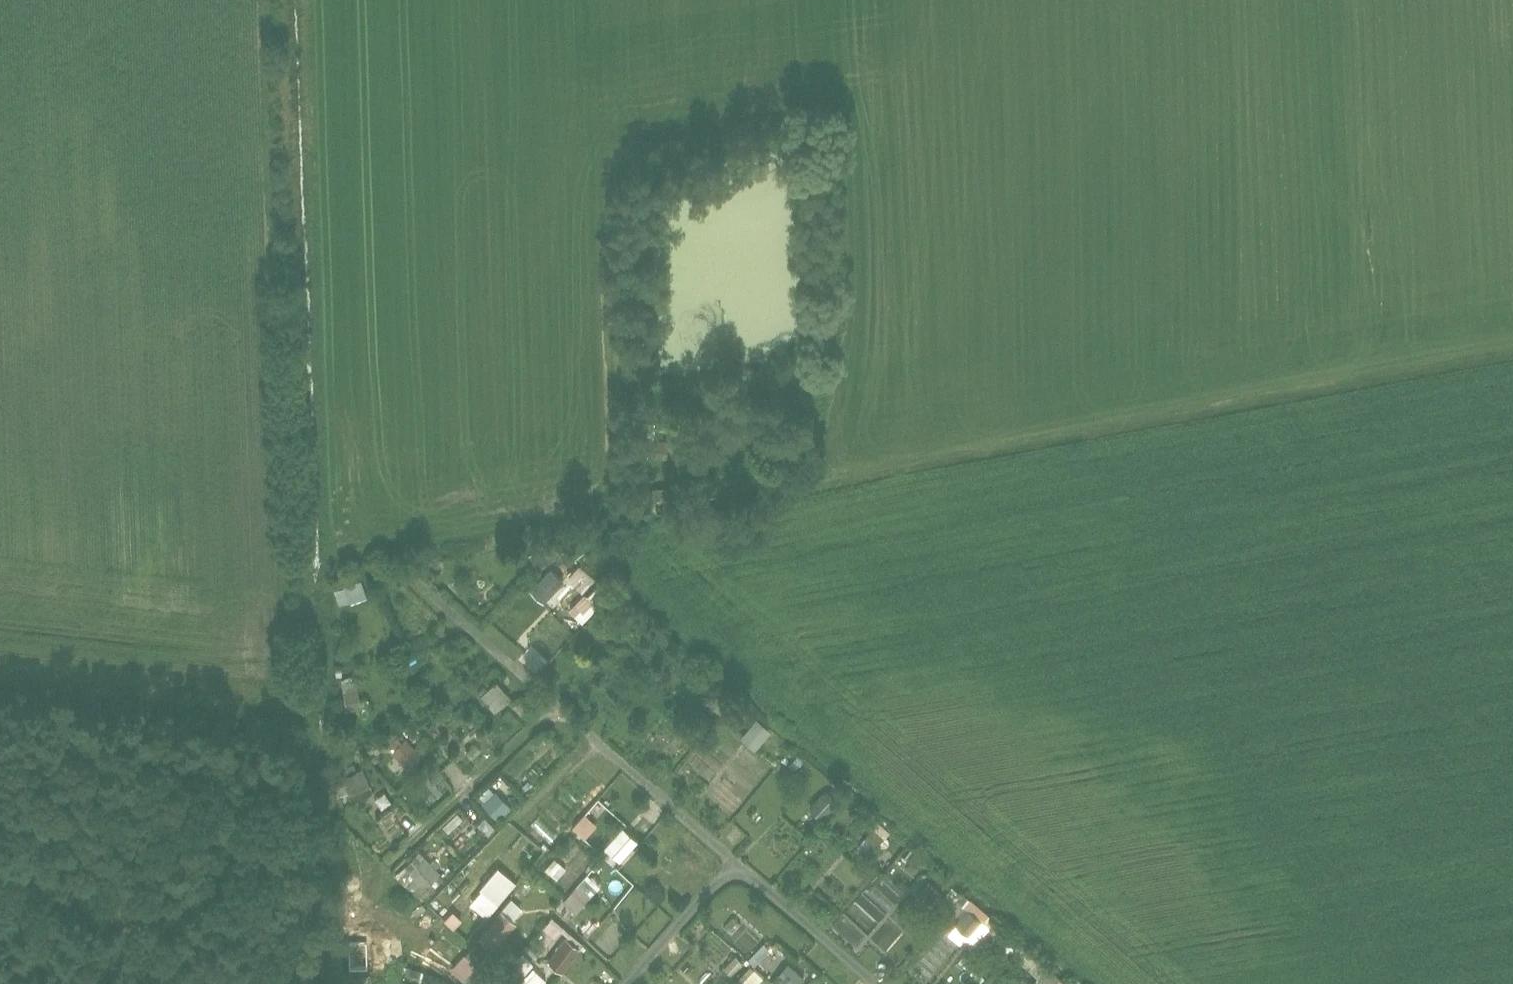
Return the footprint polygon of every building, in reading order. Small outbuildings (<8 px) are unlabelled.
[(522,563),(530,574),(553,559),(546,547),(522,563)] [(569,577),(584,593),(597,580),(582,565),(569,577)] [(540,584),(568,611),(584,595),(566,577),(562,582),(552,572),(540,584)] [(335,589),(340,606),(369,600),(365,582),(335,589)] [(584,625),(600,607),(585,595),(570,614),(584,625)] [(359,678),(343,680),(347,711),(363,709),(359,678)] [(481,697),(497,713),(513,697),(497,681),(481,697)] [(759,719),(742,738),(757,751),(774,731),(759,719)] [(410,767),(422,754),(405,739),(393,752),(410,767)] [(498,819),(512,807),(493,785),(479,797),(498,819)] [(826,822),(843,803),(827,789),(810,809),(826,822)] [(588,813),(574,827),(585,839),(600,825),(588,813)] [(606,846),(622,861),(641,838),(625,824),(606,846)] [(857,848),(867,857),(886,836),(876,827),(857,848)] [(418,899),(443,875),(420,852),(396,875),(418,899)] [(554,860),(546,871),(558,879),(566,869),(554,860)] [(481,887),(499,904),(518,884),(500,867),(481,887)] [(459,909),(476,889),(460,876),(443,897),(459,909)] [(941,917),(956,901),(932,879),(917,895),(941,917)] [(494,948),(527,911),(513,899),(480,936),(494,948)] [(968,930),(975,914),(965,910),(958,925),(968,930)] [(454,930),(463,920),(454,912),(445,921),(454,930)] [(551,919),(543,929),(554,938),(562,928),(551,919)] [(542,931),(526,949),(536,958),(552,941),(542,931)] [(568,970),(582,944),(561,932),(547,958),(568,970)] [(756,964),(772,949),(765,942),(749,957),(756,964)] [(350,944),(350,968),(367,967),(367,944),(350,944)] [(501,976),(470,949),(452,970),(469,983),(494,983),(501,976)] [(972,972),(980,960),(967,952),(959,964),(972,972)] [(807,977),(789,962),(772,981),(775,983),(801,983),(807,977)] [(1039,978),(1034,983),(1059,983),(1061,983),(1040,964),(1033,972),(1039,978)] [(764,977),(751,966),(739,979),(744,983),(758,983),(764,977)] [(522,983),(523,983),(544,983),(548,980),(535,969),(522,983)]
